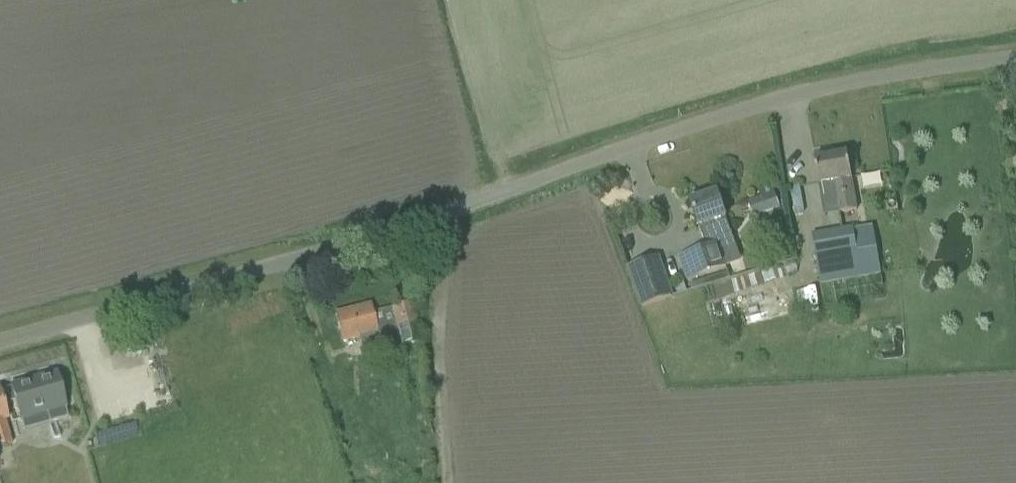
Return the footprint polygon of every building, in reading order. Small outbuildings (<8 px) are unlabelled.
[(848,154),(815,159),(818,179),(819,185),(821,196),(830,195),(831,202),(839,201),(841,213),(858,210),(851,173),(848,154)] [(717,193),(691,203),(696,218),(694,218),(697,226),(698,225),(707,248),(692,253),(700,277),(713,273),(727,268),(717,238),(731,233),(724,212),(717,193)] [(749,203),(755,218),(781,208),(775,193),(749,203)] [(811,236),(820,284),(881,273),(872,225),(811,236)] [(628,268),(642,309),(673,298),(659,258),(628,268)] [(359,340),(364,357),(383,352),(379,337),(396,333),(400,346),(421,341),(411,304),(373,313),(371,305),(335,314),(343,344),(359,340)] [(57,373),(11,386),(11,389),(7,390),(11,403),(15,402),(20,421),(47,414),(50,424),(68,418),(66,408),(67,408),(57,373)] [(13,447),(6,423),(8,422),(0,392),(0,451),(13,447)]
